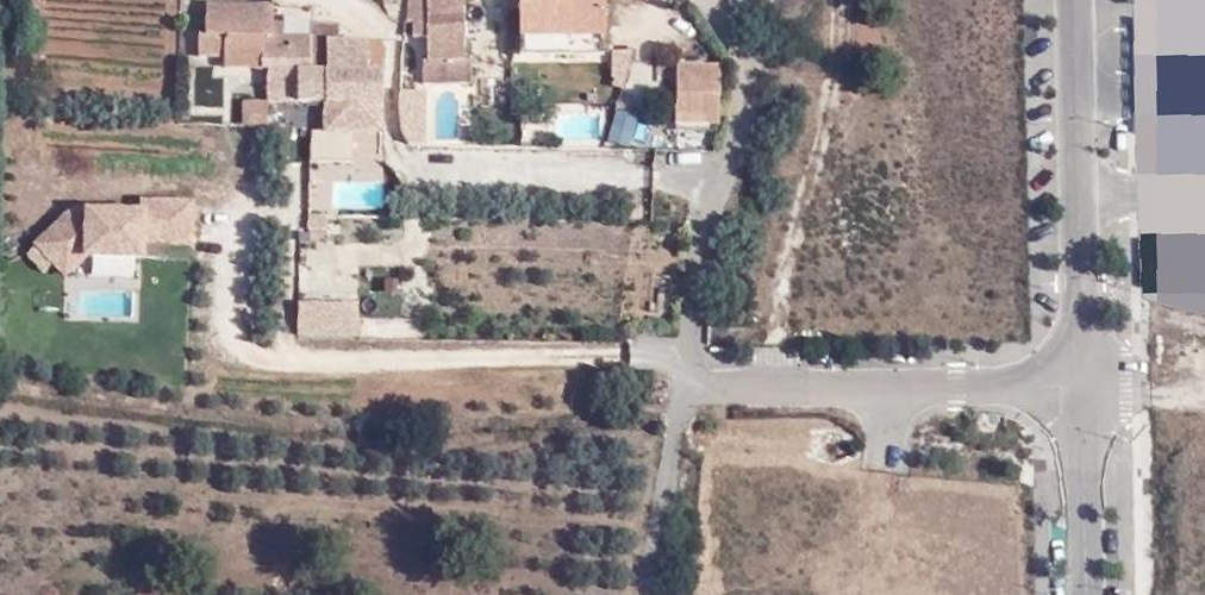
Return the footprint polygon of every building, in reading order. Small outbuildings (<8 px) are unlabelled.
[(462,0),(408,0),(406,21),(412,21),(412,36),(426,36),(426,61),(422,62),(422,85),(472,84),(471,62),(463,62),(462,0)] [(526,60),(608,57),(606,0),(524,0),(526,60)] [(310,23),(310,37),(282,36),(282,24),(271,23),(272,5),(205,4),(205,34),(199,33),(198,57),(224,56),(223,67),(267,68),(267,69),(306,71),(306,73),(366,73),(366,41),(337,41),(337,24),(310,23)] [(1183,29),(1184,145),(1204,144),(1204,29),(1183,29)] [(267,69),(266,101),(324,101),(324,132),(374,132),(374,126),(382,126),(383,41),(366,41),(366,73),(306,73),(306,71),(267,69)] [(714,131),(717,84),(715,73),(711,66),(676,64),(675,130),(714,131)] [(400,140),(430,140),(429,86),(400,86),(400,140)] [(265,126),(266,102),(242,101),(242,126),(265,126)] [(565,137),(603,138),(603,114),(565,114),(565,137)] [(629,114),(624,136),(644,140),(649,119),(629,114)] [(346,170),(327,170),(327,207),(383,208),(383,178),(346,178),(346,170)] [(64,219),(26,254),(43,272),(53,262),(64,274),(84,256),(155,258),(155,243),(167,243),(190,244),(191,203),(143,202),(142,213),(87,211),(87,220),(64,219)] [(73,210),(64,219),(87,220),(87,211),(73,210)] [(327,216),(309,215),(308,229),(326,230),(327,216)] [(167,243),(155,243),(155,258),(167,258),(167,243)] [(358,304),(298,303),(297,335),(357,337),(358,304)]
